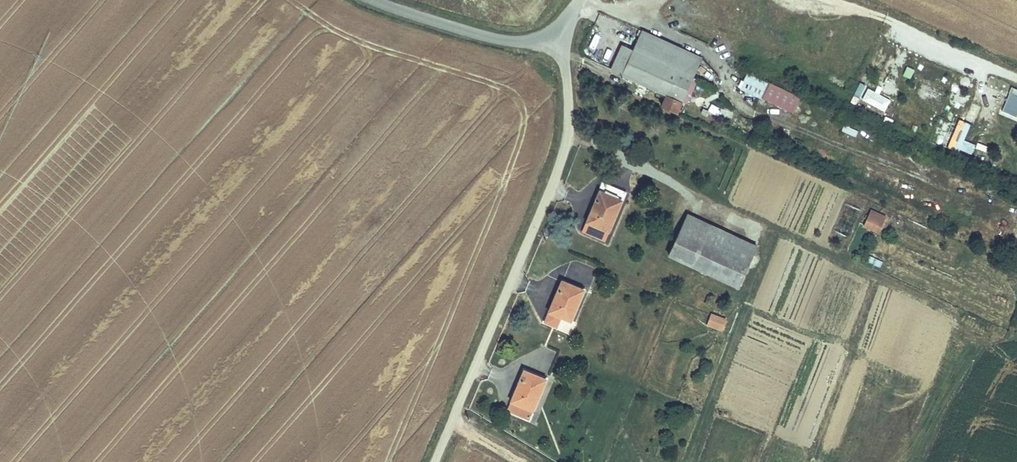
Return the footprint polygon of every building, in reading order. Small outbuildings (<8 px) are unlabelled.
[(665,93),(660,105),(673,111),(699,57),(673,45),(640,31),(621,72),(665,93)] [(594,42),(591,53),(601,56),(605,46),(594,42)] [(910,77),(913,68),(905,65),(901,74),(910,77)] [(738,87),(792,112),(800,95),(746,71),(738,87)] [(857,82),(851,98),(886,110),(891,94),(857,82)] [(1010,86),(1002,112),(1016,117),(1016,88),(1010,86)] [(958,151),(969,122),(958,118),(947,147),(958,151)] [(843,124),(840,131),(855,136),(858,129),(843,124)] [(960,149),(977,155),(981,145),(963,140),(960,149)] [(601,190),(589,218),(610,228),(622,199),(601,190)] [(844,203),(837,228),(852,232),(859,207),(844,203)] [(870,208),(862,226),(878,233),(886,215),(870,208)] [(708,226),(686,216),(668,258),(689,268),(708,226)] [(708,226),(689,268),(710,278),(730,236),(708,226)] [(730,236),(710,278),(737,290),(756,248),(730,236)] [(870,254),(867,261),(880,267),(883,260),(870,254)] [(563,280),(550,309),(571,318),(584,288),(563,280)] [(722,330),(726,317),(710,311),(705,325),(722,330)] [(524,370),(512,399),(533,408),(545,379),(524,370)]
